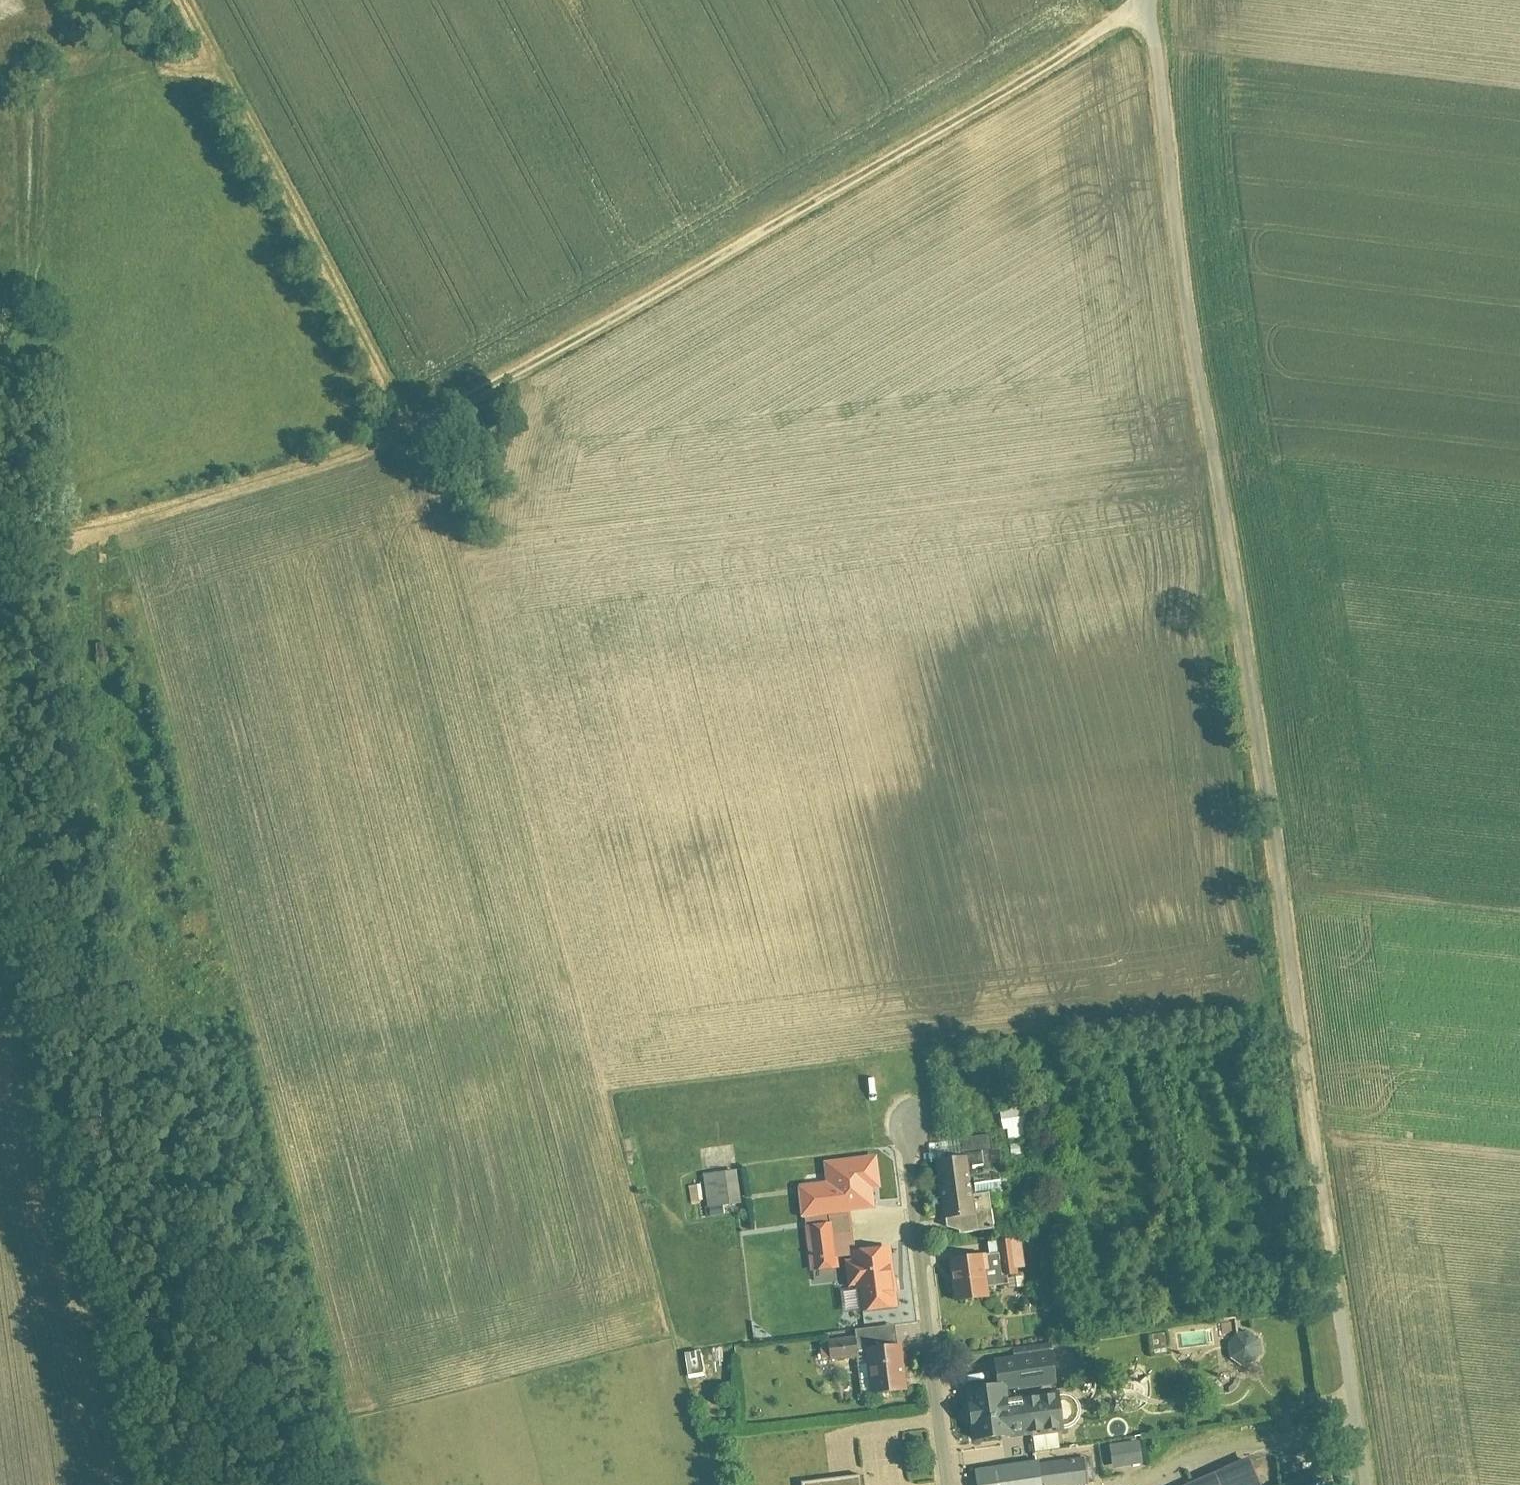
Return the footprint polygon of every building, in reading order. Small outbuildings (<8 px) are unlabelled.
[(804,1190),(805,1218),(878,1215),(877,1190),(884,1190),(883,1161),(828,1164),(829,1189),(804,1190)] [(942,1165),(945,1200),(941,1200),(944,1237),(999,1232),(995,1195),(980,1196),(977,1162),(942,1165)] [(705,1175),(708,1211),(740,1209),(737,1172),(705,1175)] [(815,1227),(817,1274),(838,1274),(836,1226),(815,1227)] [(1002,1243),(1005,1277),(1029,1276),(1026,1241),(1002,1243)] [(857,1253),(859,1313),(897,1311),(895,1252),(857,1253)] [(955,1262),(958,1303),(990,1300),(987,1260),(955,1262)] [(1232,1349),(1234,1357),(1241,1363),(1251,1365),(1261,1360),(1265,1351),(1263,1341),(1259,1335),(1248,1332),(1238,1336),(1234,1341),(1232,1349)] [(819,1355),(820,1378),(867,1375),(868,1400),(900,1398),(897,1350),(819,1355)] [(1063,1352),(1000,1354),(1001,1382),(1063,1380),(1063,1352)] [(689,1383),(708,1383),(707,1354),(689,1355),(689,1383)] [(974,1386),(976,1440),(1017,1439),(1017,1434),(1082,1432),(1081,1391),(1015,1393),(1015,1385),(974,1386)] [(980,1484),(1067,1484),(1063,1458),(978,1471),(980,1484)]
